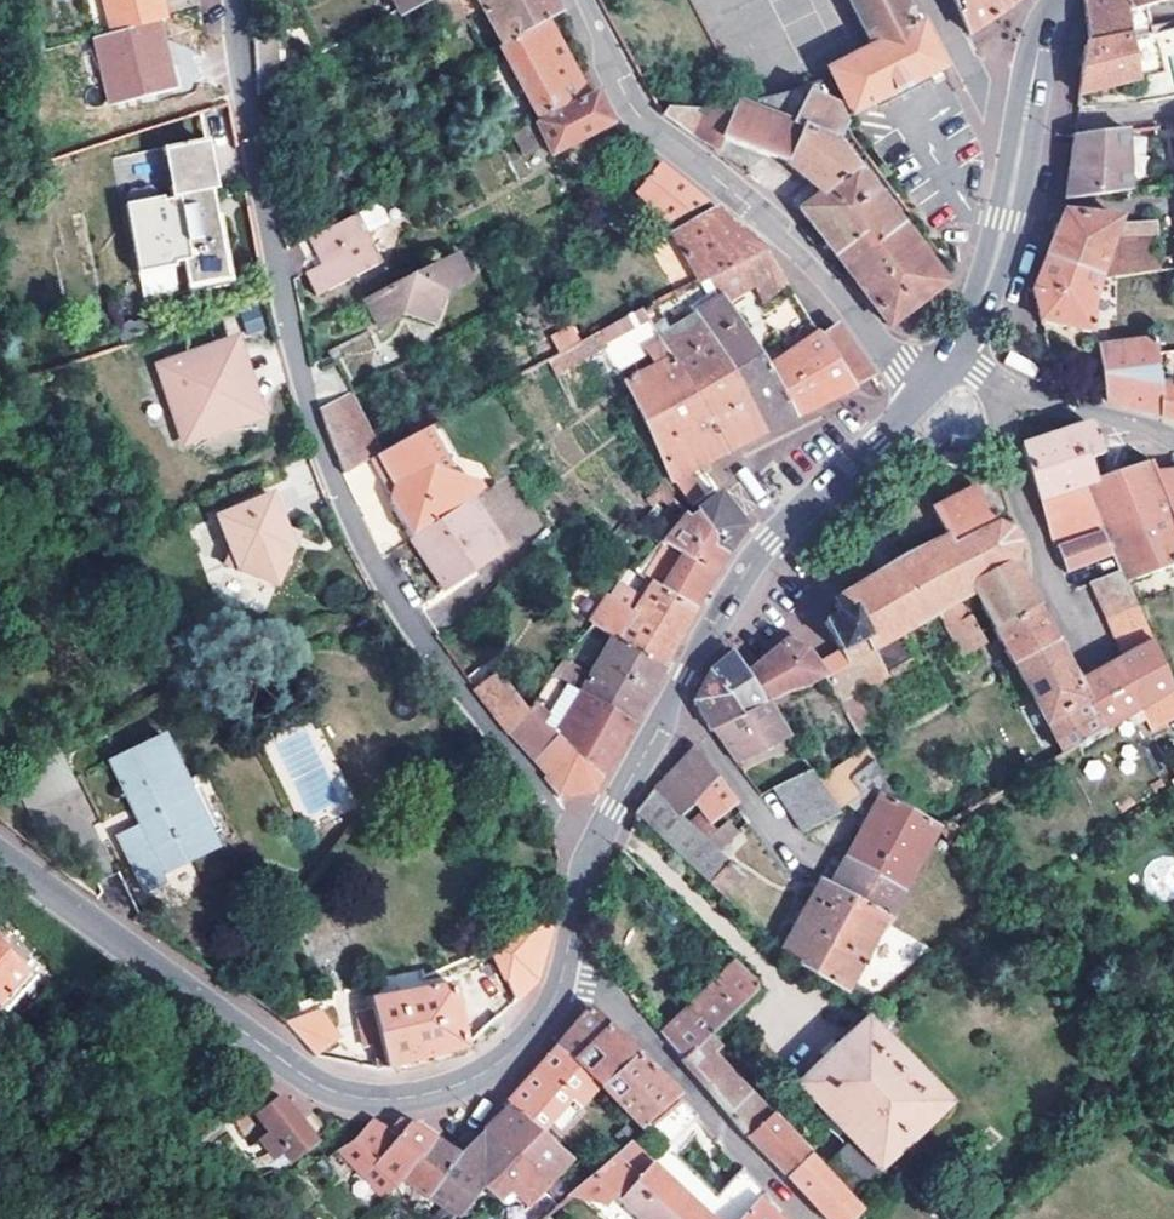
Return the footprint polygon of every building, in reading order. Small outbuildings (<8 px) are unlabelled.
[(163,25),(156,0),(100,0),(111,40),(158,27),(163,25)] [(411,13),(404,0),(392,0),(402,18),(411,13)] [(411,13),(431,3),(437,0),(404,0),(411,13)] [(431,3),(443,30),(485,9),(481,0),(437,0),(431,3)] [(485,9),(503,49),(547,25),(560,18),(552,0),(481,0),(485,9)] [(870,49),(826,72),(849,118),(941,70),(919,25),(912,28),(898,0),(846,0),(870,49)] [(967,38),(993,19),(1022,0),(951,0),(967,38)] [(1121,0),(1084,0),(1089,22),(1095,50),(1130,41),(1121,0)] [(1173,30),(1173,0),(1121,0),(1130,41),(1173,30)] [(581,87),(547,25),(503,49),(499,50),(539,124),(588,99),(581,87)] [(111,40),(97,43),(113,112),(175,97),(167,61),(158,27),(111,40)] [(1081,106),(1169,85),(1173,84),(1173,31),(1173,30),(1130,41),(1095,50),(1091,51),(1089,62),(1081,106)] [(734,106),(720,142),(777,164),(787,168),(807,183),(822,194),(854,171),(837,149),(845,127),(843,121),(835,100),(832,105),(806,93),(794,120),(787,116),(783,124),(741,105),(734,106)] [(595,96),(588,99),(539,124),(513,137),(522,157),(545,146),(550,156),(611,126),(595,96)] [(665,110),(662,118),(715,155),(720,142),(734,106),(701,112),(665,110)] [(1073,148),(1062,204),(1126,194),(1127,133),(1075,140),(1073,148)] [(231,286),(203,148),(161,157),(170,202),(127,211),(141,278),(184,269),(190,295),(231,286)] [(681,185),(659,166),(635,194),(631,192),(625,200),(633,207),(638,202),(668,227),(706,206),(681,185)] [(822,194),(798,212),(830,254),(843,270),(898,229),(854,171),(822,194)] [(709,281),(762,253),(747,240),(714,212),(671,234),(704,283),(709,281)] [(1034,286),(1094,280),(1167,272),(1168,272),(1167,258),(1156,260),(1153,225),(1137,226),(1138,242),(1106,243),(1112,229),(1115,220),(1060,215),(1055,228),(1048,248),(1034,286)] [(383,265),(357,216),(308,241),(319,264),(322,269),(308,276),(318,299),(383,265)] [(1138,242),(1137,226),(1112,229),(1106,243),(1138,242)] [(898,229),(843,270),(850,280),(886,327),(939,287),(940,284),(898,229)] [(784,288),(763,254),(762,253),(709,281),(724,306),(724,301),(730,297),(729,293),(747,287),(757,304),(784,288)] [(464,287),(450,260),(365,303),(379,329),(400,319),(431,330),(443,298),(464,287)] [(1093,335),(1094,280),(1034,286),(1032,290),(1040,324),(1093,335)] [(685,294),(676,299),(686,325),(697,319),(685,294)] [(673,362),(727,456),(736,451),(765,436),(730,375),(697,319),(686,325),(676,299),(646,315),(660,339),(665,348),(673,362)] [(808,326),(791,299),(764,317),(782,344),(795,335),(808,326)] [(724,306),(697,319),(730,375),(757,359),(724,306)] [(649,327),(643,316),(617,331),(622,341),(649,327)] [(851,393),(816,340),(808,326),(795,335),(802,346),(769,369),(799,419),(808,415),(838,400),(851,393)] [(851,393),(873,381),(836,327),(816,340),(851,393)] [(617,331),(604,338),(622,376),(636,368),(622,341),(617,331)] [(230,347),(227,335),(222,339),(214,345),(206,349),(199,352),(190,355),(177,356),(172,357),(166,356),(170,368),(230,347)] [(665,348),(660,339),(650,344),(655,353),(665,348)] [(1159,399),(1150,341),(1099,348),(1106,404),(1161,418),(1159,399)] [(246,373),(236,345),(230,347),(240,375),(246,373)] [(240,375),(230,347),(170,368),(164,370),(189,442),(195,440),(256,419),(246,391),(240,394),(237,385),(234,376),(240,375)] [(757,359),(730,375),(765,436),(799,419),(769,369),(765,371),(757,359)] [(628,387),(672,478),(691,511),(703,502),(690,475),(708,465),(727,456),(673,362),(628,387)] [(261,417),(252,390),(246,391),(256,419),(261,417)] [(347,396),(319,411),(321,423),(343,478),(369,464),(380,458),(347,396)] [(1159,399),(1161,418),(1173,421),(1173,397),(1159,399)] [(256,419),(195,440),(199,451),(204,447),(209,443),(219,438),(229,434),(235,432),(241,431),(246,431),(253,430),(259,431),(256,419)] [(1108,483),(1107,480),(1097,483),(1095,476),(1090,460),(1101,456),(1095,432),(1085,425),(1022,447),(1031,474),(1059,556),(1105,540),(1085,491),(1108,483)] [(380,458),(369,464),(387,496),(385,502),(408,543),(414,538),(466,504),(482,493),(475,483),(445,474),(451,457),(442,454),(429,432),(380,458)] [(1153,476),(1148,466),(1147,465),(1107,480),(1108,483),(1085,491),(1105,540),(1113,560),(1120,575),(1125,587),(1173,568),(1173,528),(1153,476)] [(1153,476),(1173,528),(1173,474),(1164,475),(1153,476)] [(997,477),(974,490),(992,522),(995,514),(1001,517),(999,525),(1007,529),(1013,526),(997,477)] [(840,597),(842,602),(833,607),(838,616),(822,624),(838,654),(864,640),(871,652),(902,634),(972,596),(968,588),(1010,566),(1019,569),(1022,563),(1015,559),(1016,550),(1024,548),(1022,542),(1014,542),(1010,536),(1017,530),(1013,526),(1007,529),(999,525),(1001,517),(995,514),(992,522),(974,490),(932,515),(947,541),(909,561),(907,557),(902,560),(904,564),(873,580),(871,576),(865,580),(867,584),(840,597)] [(292,549),(273,495),(218,515),(231,550),(224,564),(274,588),(292,549)] [(720,496),(696,517),(717,536),(715,546),(725,555),(734,542),(742,531),(731,512),(720,496)] [(496,556),(466,504),(414,538),(444,590),(496,556)] [(686,516),(662,545),(683,559),(662,588),(694,610),(708,585),(725,555),(715,546),(717,536),(696,517),(691,522),(686,516)] [(1105,540),(1059,556),(1066,575),(1113,560),(1105,540)] [(968,588),(972,596),(993,634),(1035,611),(1023,588),(1010,566),(968,588)] [(613,600),(610,597),(589,623),(591,625),(600,630),(615,640),(661,669),(679,638),(694,610),(662,588),(638,573),(632,581),(647,592),(641,601),(623,588),(613,600)] [(1090,585),(1104,617),(1107,616),(1102,598),(1109,596),(1116,615),(1133,607),(1125,587),(1120,575),(1090,585)] [(1076,686),(1102,732),(1138,710),(1151,731),(1173,716),(1173,696),(1133,607),(1116,615),(1132,653),(1118,661),(1109,666),(1076,686)] [(993,634),(1011,669),(1054,645),(1035,611),(993,634)] [(986,647),(970,618),(947,630),(963,659),(986,647)] [(595,636),(600,630),(591,625),(587,631),(595,636)] [(916,660),(902,634),(871,652),(864,640),(838,654),(846,668),(827,678),(840,703),(853,695),(916,660)] [(661,669),(615,640),(591,678),(576,668),(582,659),(570,651),(550,677),(580,694),(631,724),(635,717),(661,669)] [(1054,645),(1011,669),(1020,685),(1029,695),(1063,755),(1102,732),(1076,686),(1057,650),(1054,645)] [(802,693),(827,678),(816,666),(804,651),(783,647),(766,660),(745,676),(763,701),(766,706),(802,693)] [(846,668),(838,654),(816,666),(827,678),(846,668)] [(763,701),(745,676),(741,671),(730,656),(709,676),(736,714),(739,717),(763,701)] [(493,670),(471,687),(507,735),(527,713),(493,670)] [(710,733),(736,714),(709,676),(707,677),(695,706),(698,713),(708,735),(710,733)] [(553,738),(598,782),(603,773),(631,724),(580,694),(553,738)] [(840,703),(858,736),(871,728),(853,695),(840,703)] [(554,705),(538,696),(527,713),(541,727),(554,705)] [(766,706),(763,701),(739,717),(736,714),(710,733),(733,764),(788,737),(766,706)] [(527,713),(507,735),(525,757),(530,764),(553,738),(541,727),(527,713)] [(152,822),(141,827),(118,837),(145,894),(168,883),(165,875),(221,849),(169,737),(113,764),(134,808),(144,803),(152,822)] [(598,782),(553,738),(530,764),(557,799),(590,794),(592,792),(598,782)] [(710,825),(733,807),(690,752),(641,792),(634,815),(658,839),(693,804),(710,825)] [(819,780),(840,811),(856,799),(870,817),(880,797),(894,804),(867,752),(819,780)] [(812,771),(773,792),(805,832),(842,814),(840,811),(819,780),(812,771)] [(870,817),(843,862),(902,896),(939,830),(894,804),(880,797),(870,817)] [(144,803),(134,808),(132,809),(141,827),(152,822),(144,803)] [(732,820),(680,860),(708,889),(737,869),(720,846),(741,831),(732,820)] [(835,876),(828,889),(887,921),(902,896),(843,862),(835,876)] [(887,921),(828,889),(821,884),(778,957),(844,996),(860,969),(863,971),(865,966),(862,964),(887,921)] [(552,927),(552,922),(491,949),(514,1003),(534,984),(552,927)] [(752,986),(714,946),(695,965),(714,984),(660,1035),(701,1084),(747,1138),(769,1117),(701,1045),(710,1037),(754,995),(755,992),(754,989),(752,986)] [(25,969),(0,947),(0,996),(25,969)] [(466,1048),(453,986),(371,1002),(373,1010),(359,1014),(367,1050),(371,1049),(376,1070),(466,1048)] [(587,1007),(555,1044),(601,1089),(634,1056),(623,1045),(587,1007)] [(284,1026),(316,1056),(338,1040),(318,1013),(284,1026)] [(853,1144),(823,1173),(851,1202),(950,1106),(867,1022),(800,1088),(853,1144)] [(710,1037),(701,1045),(769,1117),(779,1107),(710,1037)] [(601,1089),(555,1044),(518,1087),(500,1108),(503,1110),(536,1140),(541,1136),(572,1101),(580,1109),(601,1089)] [(634,1056),(601,1089),(640,1128),(673,1095),(662,1084),(634,1056)] [(293,1163),(316,1146),(278,1099),(274,1103),(256,1117),(270,1135),(261,1142),(277,1163),(287,1156),(293,1163)] [(686,1127),(694,1118),(680,1102),(656,1125),(670,1141),(686,1127)] [(229,1117),(237,1129),(249,1121),(240,1108),(229,1117)] [(541,1136),(536,1140),(503,1110),(480,1133),(549,1194),(555,1187),(562,1179),(575,1163),(541,1136)] [(404,1182),(432,1140),(425,1136),(396,1117),(386,1130),(369,1119),(335,1152),(381,1202),(404,1182)] [(769,1117),(747,1138),(748,1140),(780,1172),(787,1178),(807,1157),(769,1117)] [(502,1208),(514,1218),(527,1218),(549,1194),(480,1133),(475,1138),(456,1156),(428,1198),(456,1218),(480,1189),(502,1208)] [(428,1198),(456,1156),(444,1147),(432,1140),(404,1182),(428,1198)] [(739,1168),(703,1213),(632,1148),(598,1181),(617,1199),(639,1218),(743,1218),(757,1203),(763,1195),(739,1168)] [(823,1173),(807,1157),(787,1178),(794,1185),(828,1218),(857,1218),(862,1213),(851,1202),(823,1173)] [(579,1196),(562,1179),(555,1187),(572,1205),(579,1196)] [(565,1218),(580,1218),(590,1209),(612,1205),(617,1199),(598,1181),(597,1182),(579,1196),(572,1205),(562,1216),(565,1218)] [(757,1203),(743,1218),(774,1218),(757,1203)] [(502,1208),(494,1217),(496,1218),(514,1218),(502,1208)]
